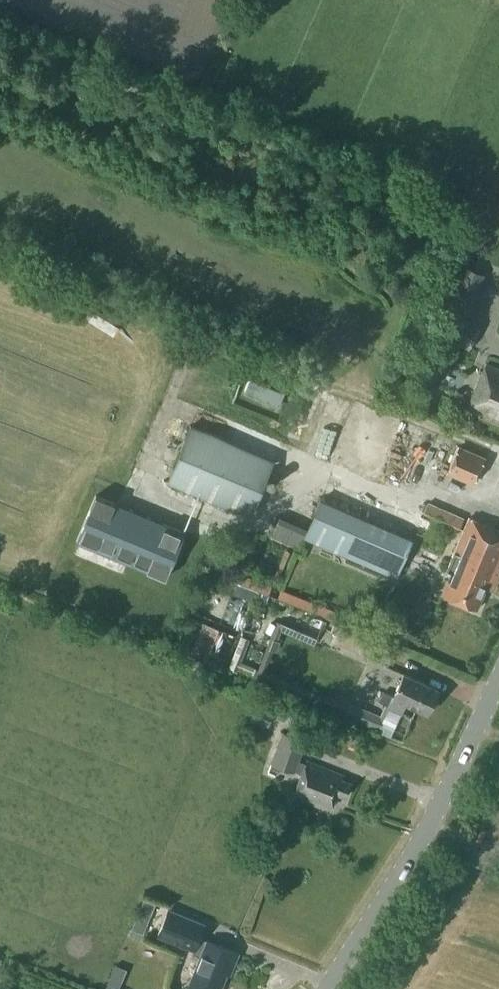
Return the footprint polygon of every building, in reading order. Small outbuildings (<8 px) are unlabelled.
[(470,314),(485,274),(463,266),(448,306),(470,314)] [(472,324),(450,316),(441,339),(462,347),(472,324)] [(487,365),(468,411),(498,424),(498,370),(487,365)] [(251,521),(273,465),(190,432),(168,488),(251,521)] [(458,444),(446,471),(474,483),(486,457),(458,444)] [(165,577),(184,531),(96,494),(77,540),(165,577)] [(304,536),(395,577),(412,540),(320,500),(304,536)] [(425,515),(460,531),(464,521),(429,506),(425,515)] [(453,574),(444,595),(478,610),(488,588),(493,591),(498,578),(498,533),(470,520),(449,572),(453,574)] [(196,649),(213,652),(216,625),(200,623),(196,649)] [(328,638),(361,652),(367,638),(334,624),(328,638)] [(437,688),(403,674),(393,697),(383,693),(379,703),(388,706),(378,731),(392,737),(405,703),(428,712),(437,688)] [(350,702),(345,714),(358,720),(363,708),(350,702)] [(345,775),(308,761),(307,764),(299,761),(307,742),(285,733),(273,762),(295,771),(303,774),(296,792),(332,806),(337,794),(345,797),(351,782),(343,779),(345,775)] [(155,903),(144,898),(135,919),(147,924),(155,903)] [(160,932),(205,950),(190,986),(198,988),(220,988),(229,966),(234,968),(239,954),(208,941),(201,938),(208,921),(171,906),(160,932)] [(126,966),(113,962),(105,988),(110,988),(119,988),(126,966)]
